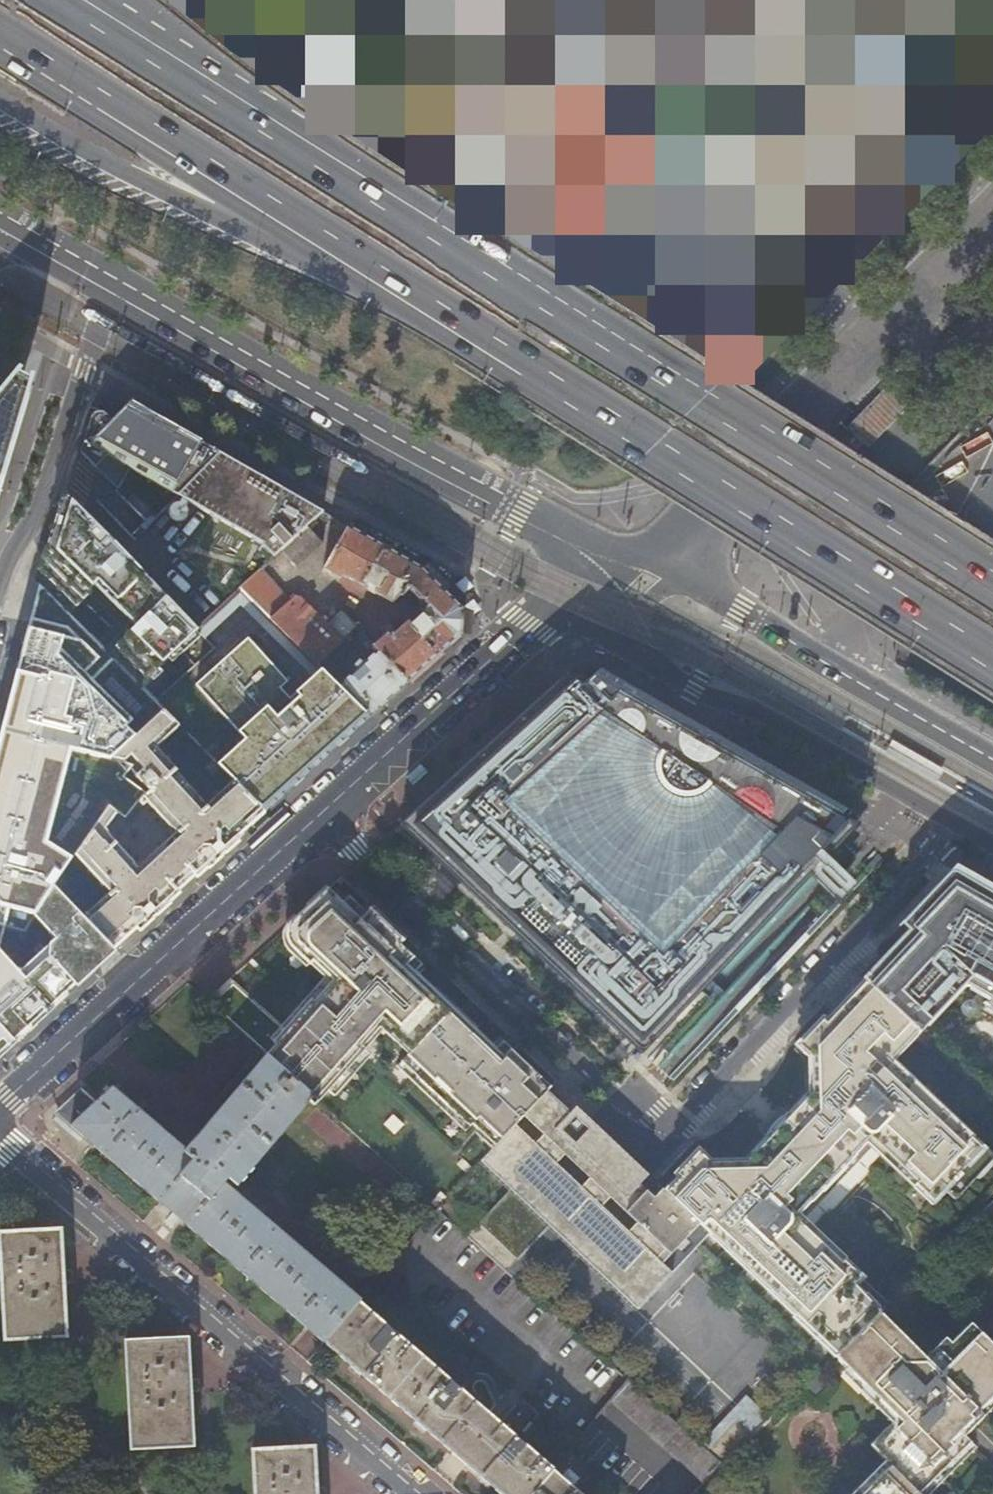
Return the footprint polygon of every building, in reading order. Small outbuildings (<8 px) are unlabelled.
[(496,2),(521,26),(551,48),(581,65),(614,78),(650,88),(683,92),(722,93),(755,89),(791,80),(822,68),(856,50),(885,30),(911,5),(915,0),(495,0),(496,2)] [(608,227),(666,130),(525,37),(459,133),(608,227)] [(747,149),(808,209),(900,122),(947,169),(975,141),(889,61),(747,149)] [(911,401),(892,383),(847,427),(867,446),(911,401)] [(128,402),(101,387),(95,406),(88,429),(118,446),(115,449),(126,455),(128,451),(153,466),(151,469),(161,474),(163,471),(187,484),(217,453),(128,402)] [(20,407),(0,433),(0,543),(37,414),(20,407)] [(324,514),(217,453),(187,484),(177,495),(264,545),(263,547),(275,559),(281,553),(307,530),(324,514)] [(155,478),(130,504),(150,523),(175,497),(155,478)] [(357,534),(347,528),(322,572),(338,581),(341,575),(363,587),(362,588),(374,595),(375,594),(392,603),(402,593),(404,596),(409,591),(425,607),(421,615),(417,612),(407,622),(408,623),(397,632),(387,623),(380,629),(386,636),(374,648),(378,652),(408,683),(446,649),(460,636),(462,611),(443,592),(419,570),(357,534)] [(321,545),(307,530),(281,553),(295,568),(299,567),(321,545)] [(450,586),(420,569),(419,570),(443,592),(450,586)] [(240,590),(304,653),(316,664),(350,632),(354,627),(340,613),(326,627),(295,597),(289,603),(260,572),(240,590)] [(85,633),(90,638),(121,669),(178,611),(142,576),(85,633)] [(27,631),(17,671),(60,682),(60,680),(70,641),(47,635),(52,616),(32,612),(27,631)] [(350,632),(316,664),(324,672),(357,640),(350,632)] [(373,647),(368,642),(362,647),(367,652),(373,647)] [(378,652),(340,687),(352,699),(371,717),(385,704),(408,683),(378,652)] [(240,675),(182,732),(221,770),(293,701),(320,729),(336,715),(352,699),(340,687),(324,672),(316,664),(304,653),(260,694),(240,675)] [(2,730),(86,752),(89,741),(53,731),(47,730),(58,686),(63,687),(65,682),(60,680),(60,682),(17,671),(11,695),(2,730)] [(641,1056),(811,876),(824,862),(855,829),(841,817),(844,813),(858,821),(859,818),(752,758),(601,671),(588,684),(608,703),(600,711),(592,718),(556,684),(399,826),(641,1056)] [(128,743),(154,719),(139,703),(113,726),(128,743)] [(89,922),(115,949),(189,883),(265,813),(247,796),(232,781),(206,806),(175,773),(177,772),(156,749),(178,728),(162,712),(154,719),(128,743),(111,758),(111,759),(114,760),(123,762),(124,760),(129,755),(142,768),(134,776),(147,791),(142,798),(171,830),(172,830),(176,834),(137,870),(134,866),(135,865),(110,837),(107,829),(118,813),(108,806),(97,824),(92,831),(75,857),(109,895),(85,917),(89,922)] [(36,789),(40,773),(91,785),(100,755),(86,752),(2,730),(0,736),(0,781),(36,789)] [(123,762),(114,760),(117,773),(125,778),(126,776),(128,771),(135,764),(124,760),(123,762)] [(126,776),(125,778),(107,805),(108,806),(118,813),(125,819),(142,798),(147,791),(126,776)] [(57,879),(54,886),(61,877),(75,857),(92,831),(85,827),(67,815),(46,846),(54,851),(46,863),(55,871),(52,875),(57,879)] [(92,831),(97,824),(90,820),(85,827),(92,831)] [(25,931),(54,886),(57,879),(52,875),(0,862),(0,925),(25,931)] [(852,889),(824,862),(811,876),(840,902),(852,889)] [(861,980),(916,1033),(918,1035),(959,991),(992,1010),(992,896),(950,871),(939,883),(900,925),(907,931),(861,980)] [(76,892),(61,877),(54,886),(68,900),(76,892)] [(26,933),(49,958),(89,922),(85,917),(68,900),(54,886),(25,931),(26,933)] [(494,1147),(547,1091),(537,1081),(539,1079),(510,1050),(502,1058),(405,966),(413,958),(393,940),(399,933),(372,907),(366,914),(348,897),(342,904),(328,890),(291,924),(289,927),(288,929),(287,932),(287,934),(287,937),(287,939),(288,942),(289,944),(290,946),(292,948),(295,951),(302,957),(309,965),(312,961),(334,982),(313,1005),(311,1002),(284,1032),(234,984),(210,1007),(267,1058),(317,1103),(365,1050),(362,1047),(384,1022),(395,1032),(389,1038),(408,1055),(403,1060),(417,1073),(415,1076),(454,1114),(457,1111),(494,1147)] [(49,958),(75,986),(115,949),(89,922),(49,958)] [(836,1354),(884,1308),(887,1304),(842,1261),(840,1263),(833,1257),(833,1250),(827,1244),(824,1248),(817,1242),(817,1235),(803,1221),(872,1148),(886,1162),(893,1162),(899,1168),(896,1171),(902,1177),(909,1177),(916,1183),(914,1185),(931,1201),(942,1190),(953,1200),(991,1160),(970,1139),(968,1140),(960,1132),(960,1126),(951,1118),(948,1121),(939,1113),(939,1107),(930,1098),(927,1101),(918,1093),(918,1087),(909,1079),(906,1082),(898,1074),(898,1068),(890,1061),(916,1033),(861,980),(794,1051),(804,1061),(805,1094),(745,1157),(712,1158),(702,1148),(662,1190),(709,1234),(836,1354)] [(314,1107),(317,1103),(267,1058),(186,1151),(113,1088),(97,1103),(82,1089),(56,1113),(56,1116),(93,1149),(95,1148),(323,1343),(358,1302),(360,1300),(224,1183),(227,1179),(236,1188),(309,1103),(314,1107)] [(637,1311),(709,1234),(662,1190),(653,1199),(639,1185),(642,1181),(641,1180),(637,1184),(610,1159),(614,1154),(547,1091),(494,1147),(484,1158),(514,1187),(466,1237),(506,1273),(549,1228),(637,1311)] [(60,1229),(0,1233),(6,1340),(66,1337),(63,1284),(74,1283),(73,1270),(62,1270),(60,1229)] [(358,1302),(323,1343),(499,1493),(531,1493),(552,1469),(358,1302)] [(992,1398),(992,1345),(970,1322),(935,1359),(884,1308),(836,1354),(835,1356),(896,1417),(869,1445),(890,1466),(914,1490),(967,1438),(960,1431),(992,1398)] [(187,1338),(127,1342),(132,1449),(193,1445),(190,1393),(201,1392),(200,1378),(189,1379),(187,1338)] [(817,1372),(804,1386),(817,1399),(830,1385),(817,1372)] [(702,1485),(721,1466),(705,1452),(627,1381),(610,1402),(702,1485)] [(753,1435),(736,1419),(705,1452),(721,1466),(753,1435)] [(254,1451),(257,1493),(328,1493),(327,1488),(317,1488),(315,1448),(254,1451)] [(914,1490),(890,1466),(863,1493),(918,1493),(914,1490)] [(531,1493),(581,1493),(552,1469),(531,1493)]
